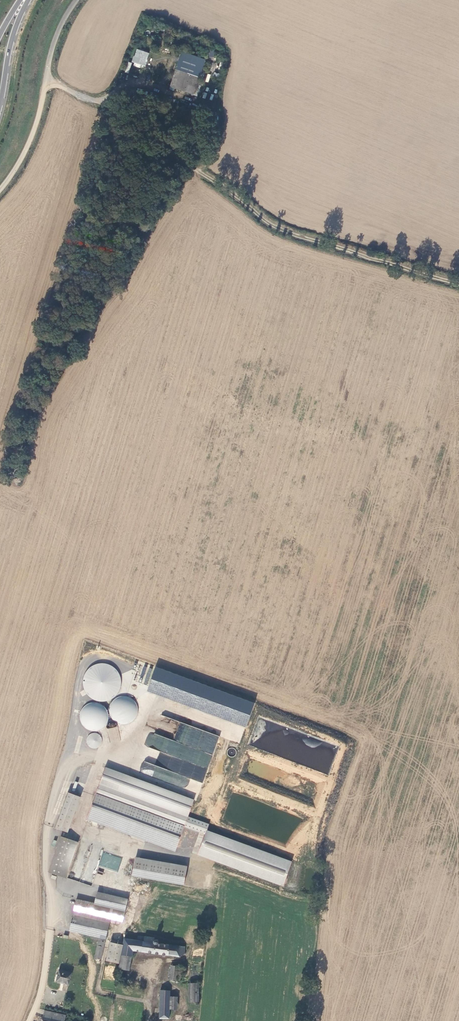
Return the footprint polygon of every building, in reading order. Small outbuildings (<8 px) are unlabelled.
[(146,55),(138,52),(134,64),(142,67),(146,55)] [(181,53),(169,88),(193,95),(204,61),(181,53)] [(240,743),(255,701),(154,667),(142,663),(136,681),(148,685),(146,692),(191,707),(189,712),(193,714),(191,720),(222,730),(220,736),(240,743)] [(87,694),(91,697),(95,700),(99,701),(104,701),(108,700),(112,698),(116,696),(119,692),(121,688),(121,683),(121,678),(119,674),(116,670),(112,667),(108,665),(103,664),(98,665),(93,667),(89,670),(86,674),(84,679),(84,684),(85,689),(87,694)] [(113,718),(116,721),(120,723),(124,724),(129,723),(132,721),(135,718),(137,714),(138,711),(137,707),(136,703),(133,700),(130,698),(126,697),(122,697),(118,698),(114,701),(112,705),(110,709),(111,714),(113,718)] [(80,720),(82,724),(84,727),(87,730),(91,731),(95,731),(98,730),(102,729),(105,726),(107,723),(108,719),(108,716),(107,712),(105,709),(102,706),(99,704),(95,703),(91,703),(86,705),(83,708),(81,712),(80,716),(80,720)] [(203,782),(218,735),(179,723),(174,739),(148,731),(143,747),(159,752),(167,755),(164,765),(166,766),(166,768),(153,764),(155,758),(149,757),(148,762),(143,760),(138,773),(164,781),(167,771),(203,782)] [(87,742),(87,745),(89,747),(92,749),(95,749),(97,748),(100,747),(101,744),(102,741),(101,738),(100,736),(97,734),(94,734),(91,734),(89,736),(87,739),(87,742)] [(266,764),(299,775),(303,765),(274,756),(273,759),(269,757),(266,764)] [(185,818),(99,787),(87,819),(132,835),(146,840),(173,850),(185,818)] [(300,799),(264,789),(263,793),(260,793),(259,798),(297,809),(300,799)] [(291,862),(205,831),(195,855),(283,888),(291,862)] [(61,837),(49,872),(63,877),(75,842),(61,837)] [(98,866),(118,872),(122,858),(103,852),(98,866)] [(185,868),(133,858),(131,873),(183,883),(185,868)] [(97,892),(94,904),(94,906),(112,910),(110,919),(122,922),(127,900),(97,892)] [(76,900),(69,931),(100,938),(105,940),(110,919),(112,910),(94,906),(94,904),(76,900)] [(154,938),(137,936),(137,942),(124,940),(121,956),(131,957),(132,951),(178,956),(183,953),(184,947),(157,943),(158,942),(157,942),(157,941),(157,940),(156,940),(155,940),(154,940),(154,938)] [(122,947),(110,944),(106,962),(118,965),(122,947)] [(104,948),(98,946),(95,959),(101,961),(104,948)] [(131,957),(121,956),(119,970),(129,971),(131,957)] [(184,973),(184,967),(171,965),(169,979),(175,980),(177,972),(184,973)] [(71,975),(59,971),(56,982),(68,986),(71,975)] [(198,1003),(199,984),(189,983),(188,1002),(198,1003)] [(159,1019),(169,1019),(169,1010),(170,997),(170,991),(159,991),(159,1019)] [(51,1012),(50,1018),(43,1017),(42,1020),(63,1020),(64,1015),(51,1012)]
